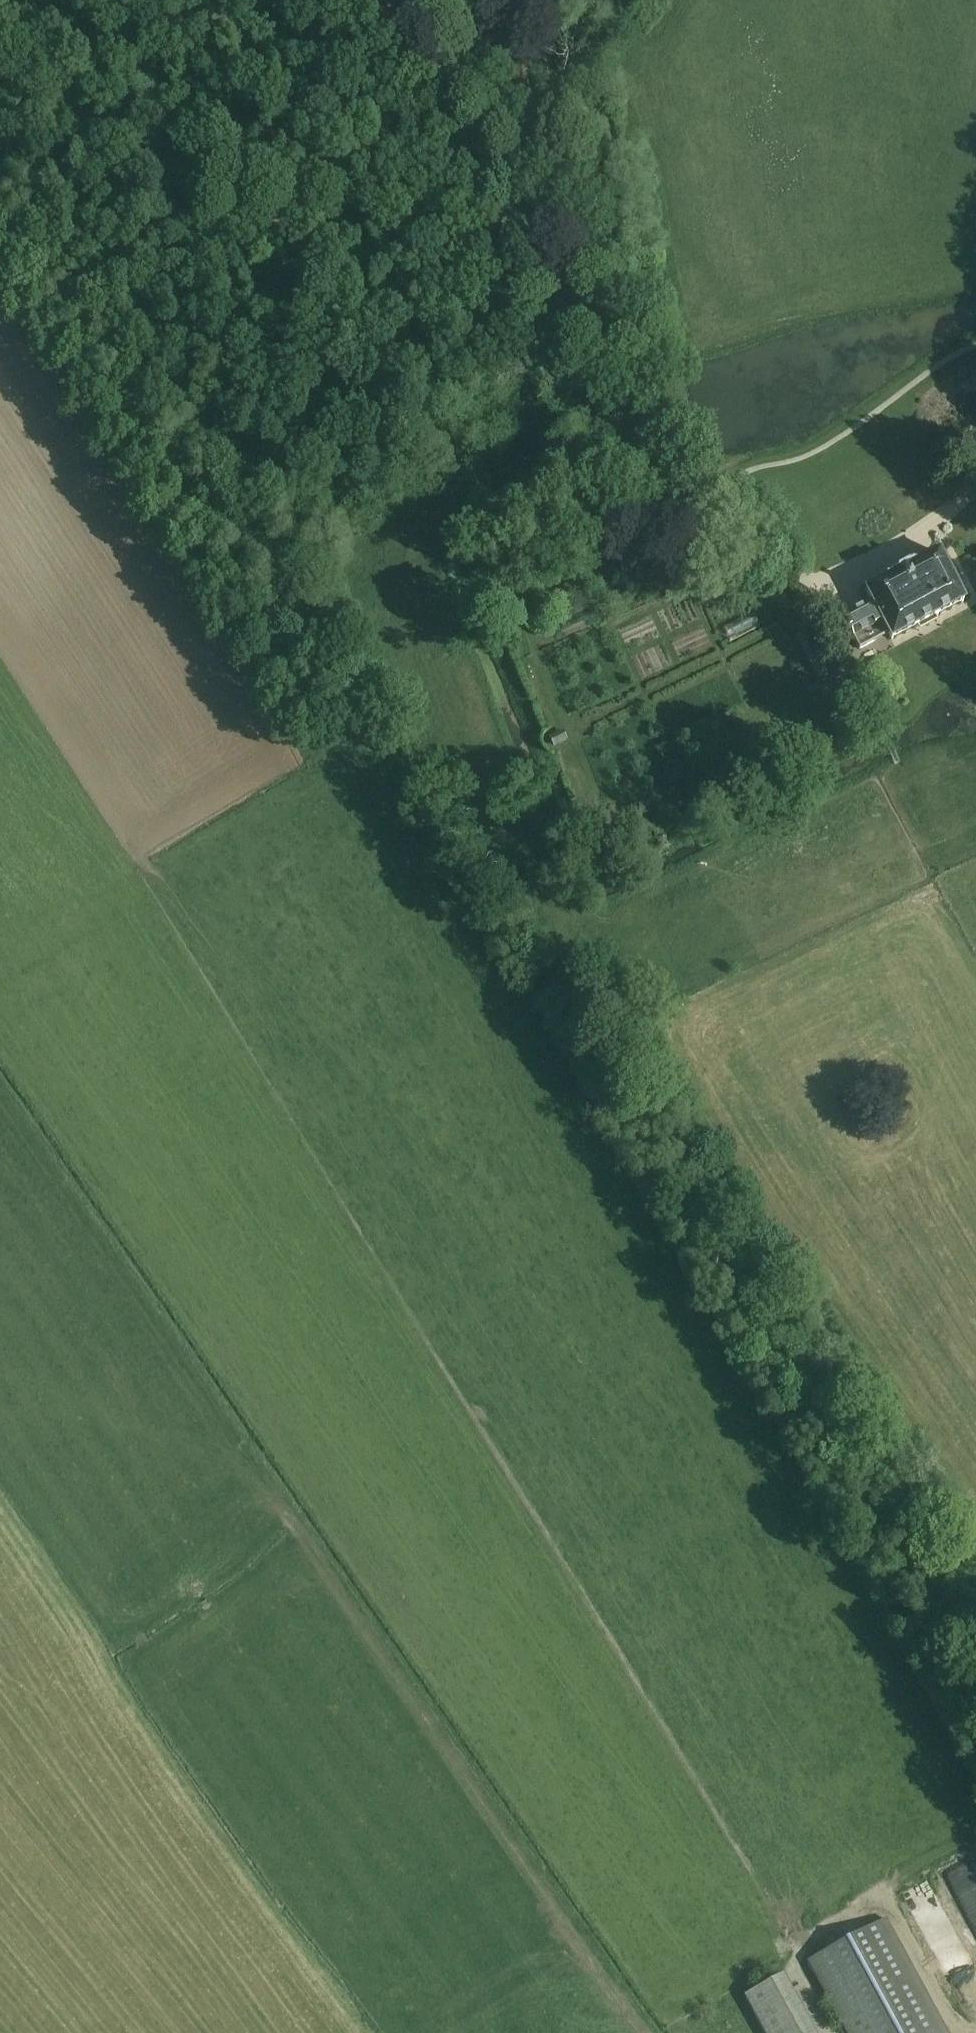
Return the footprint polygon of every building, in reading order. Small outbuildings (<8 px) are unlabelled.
[(883,621),(892,639),(965,601),(938,552),(866,590),(873,603),(844,618),(860,648),(879,638),(873,626),(883,621)] [(549,736),(553,746),(562,742),(557,732),(549,736)] [(807,1960),(846,2032),(948,2032),(886,1918),(807,1960)] [(967,1963),(955,1970),(975,2006),(975,1978),(967,1963)]
